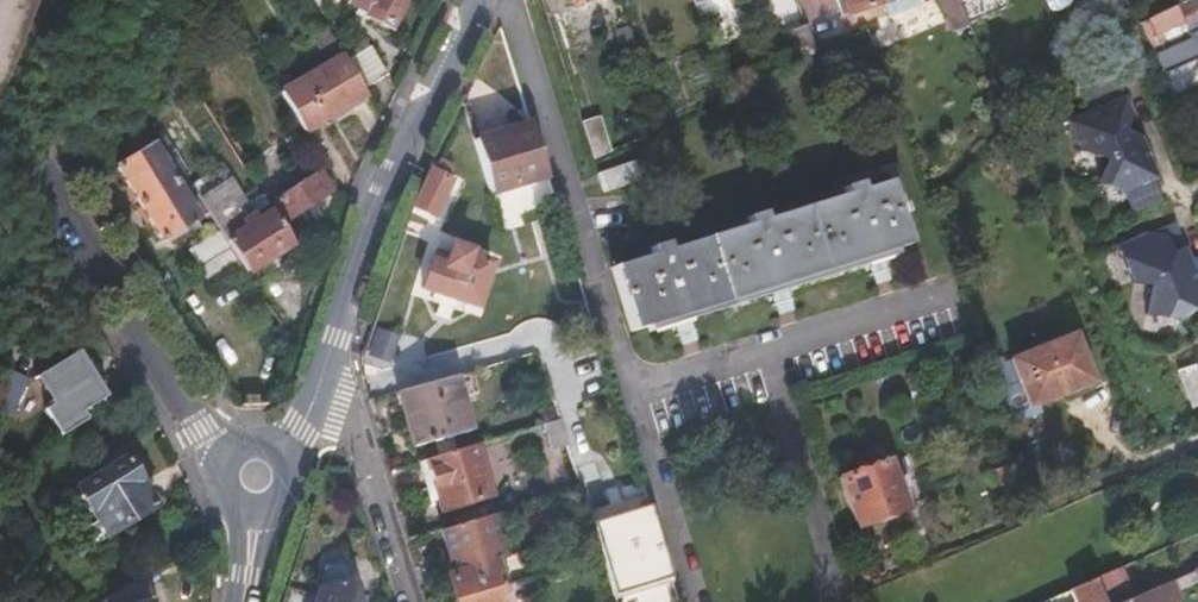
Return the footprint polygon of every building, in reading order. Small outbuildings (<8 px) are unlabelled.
[(349,3),(368,13),(367,15),(391,28),(406,0),(351,0),(349,3)] [(841,14),(877,0),(835,0),(841,14)] [(888,18),(922,3),(920,0),(882,0),(888,18)] [(951,29),(968,21),(960,0),(937,0),(951,29)] [(1046,10),(1055,12),(1069,6),(1071,0),(1041,0),(1046,10)] [(1137,21),(1146,40),(1181,23),(1185,32),(1197,26),(1197,0),(1182,0),(1137,21)] [(630,33),(627,21),(618,24),(622,36),(630,33)] [(797,64),(814,56),(801,21),(785,27),(797,64)] [(1185,32),(1150,49),(1153,55),(1186,41),(1197,35),(1197,26),(1185,32)] [(343,54),(329,30),(313,40),(327,64),(343,54)] [(1186,41),(1191,53),(1197,49),(1197,35),(1186,41)] [(345,57),(363,87),(389,71),(368,43),(345,57)] [(366,94),(363,87),(345,57),(343,54),(327,64),(282,91),(306,130),(366,94)] [(1124,192),(1157,178),(1141,139),(1132,127),(1130,112),(1124,98),(1095,110),(1097,115),(1092,118),(1083,115),(1066,122),(1077,149),(1101,164),(1098,183),(1124,192)] [(471,128),(487,182),(543,164),(527,110),(471,128)] [(595,163),(612,155),(603,120),(583,126),(595,163)] [(142,203),(175,182),(153,147),(121,169),(142,203)] [(636,168),(602,178),(607,195),(642,186),(636,168)] [(306,171),(277,188),(281,195),(310,178),(306,171)] [(281,195),(277,188),(269,192),(287,221),(329,193),(318,173),(310,178),(281,195)] [(417,202),(415,209),(434,219),(452,184),(431,173),(417,202)] [(296,251),(267,205),(262,198),(249,206),(234,181),(203,202),(220,230),(232,248),(252,279),(296,251)] [(175,182),(142,203),(165,238),(198,216),(175,182)] [(690,320),(773,292),(788,287),(868,261),(883,256),(910,247),(889,183),(864,191),(862,184),(847,189),(850,197),(767,224),(765,216),(749,222),(751,229),(670,257),(667,250),(653,254),(656,261),(615,276),(635,337),(676,324),(690,320)] [(1197,307),(1197,278),(1175,222),(1147,233),(1146,235),(1118,246),(1133,283),(1150,286),(1147,315),(1182,320),(1197,307)] [(212,235),(186,252),(197,270),(222,254),(212,235)] [(433,263),(425,292),(478,309),(494,266),(470,258),(472,254),(453,247),(446,268),(433,263)] [(888,273),(883,256),(868,261),(874,277),(888,273)] [(797,316),(788,287),(773,292),(782,320),(797,316)] [(699,348),(690,320),(676,324),(685,353),(699,348)] [(390,363),(401,330),(379,322),(368,356),(390,363)] [(1010,359),(1027,406),(1035,403),(1090,384),(1072,336),(1010,359)] [(40,378),(66,417),(100,395),(76,355),(40,378)] [(29,380),(10,371),(0,395),(0,410),(11,416),(29,380)] [(1182,378),(1195,413),(1197,411),(1197,371),(1182,378)] [(455,379),(402,394),(419,448),(471,432),(455,379)] [(1010,412),(1018,434),(1043,426),(1035,403),(1027,406),(1010,412)] [(477,447),(426,461),(442,514),(493,500),(477,447)] [(94,477),(76,488),(107,538),(156,507),(125,457),(115,464),(110,456),(90,470),(94,477)] [(855,528),(904,511),(887,460),(838,478),(855,528)] [(426,461),(414,465),(430,518),(442,514),(426,461)] [(1003,489),(1014,484),(1008,468),(997,473),(1003,489)] [(652,504),(591,522),(611,594),(673,576),(652,504)] [(283,601),(360,601),(362,598),(333,588),(346,543),(307,531),(283,601)] [(455,600),(504,587),(496,561),(448,576),(455,600)] [(1146,594),(1134,569),(1109,581),(1118,601),(1127,601),(1146,594)] [(1168,584),(1177,601),(1184,601),(1180,593),(1197,585),(1197,571),(1168,584)] [(109,600),(110,601),(150,601),(146,578),(109,600)] [(1094,582),(1074,590),(1079,601),(1103,601),(1094,582)] [(1127,601),(1177,601),(1168,584),(1146,594),(1127,601)] [(455,600),(455,601),(508,601),(504,587),(455,600)]
